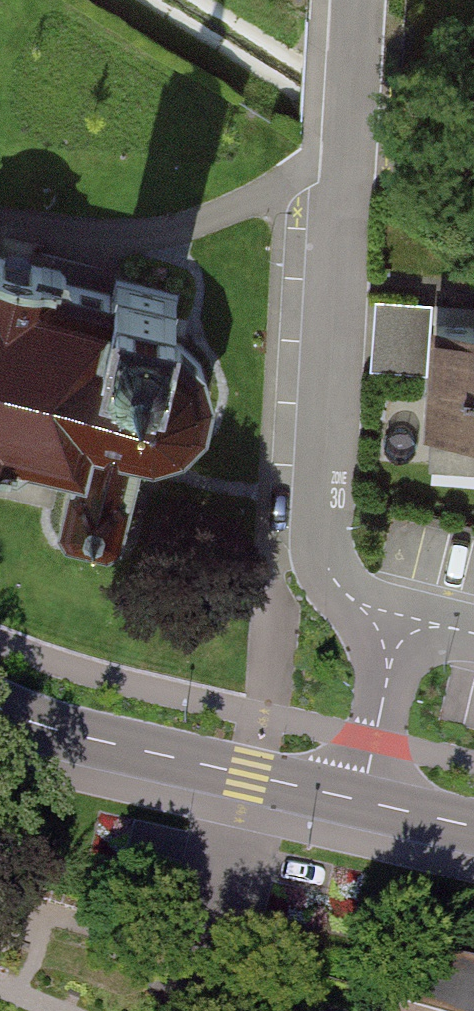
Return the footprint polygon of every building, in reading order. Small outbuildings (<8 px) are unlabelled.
[(14,457),(16,457),(19,456),(22,455),(25,453),(27,449),(76,461),(61,523),(67,533),(107,543),(118,537),(140,445),(153,449),(180,441),(202,420),(208,391),(200,363),(179,342),(167,339),(178,293),(116,278),(112,294),(67,284),(67,282),(67,279),(65,276),(64,274),(62,273),(61,271),(42,266),(41,267),(0,257),(0,454),(14,457)] [(426,368),(431,298),(374,295),(369,364),(426,368)] [(473,421),(473,311),(434,308),(426,417),(473,421)] [(388,984),(473,1007),(473,963),(400,945),(388,984)]
